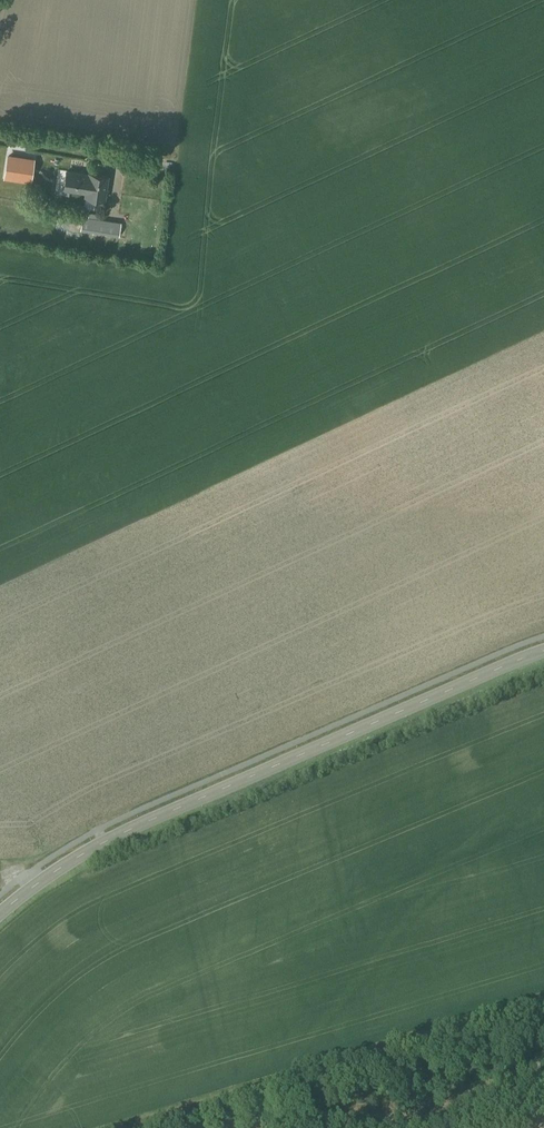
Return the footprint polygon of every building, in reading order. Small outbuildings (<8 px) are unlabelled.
[(109,176),(66,169),(63,190),(87,193),(86,198),(105,201),(109,176)] [(121,223),(83,217),(81,231),(119,236),(121,223)]
